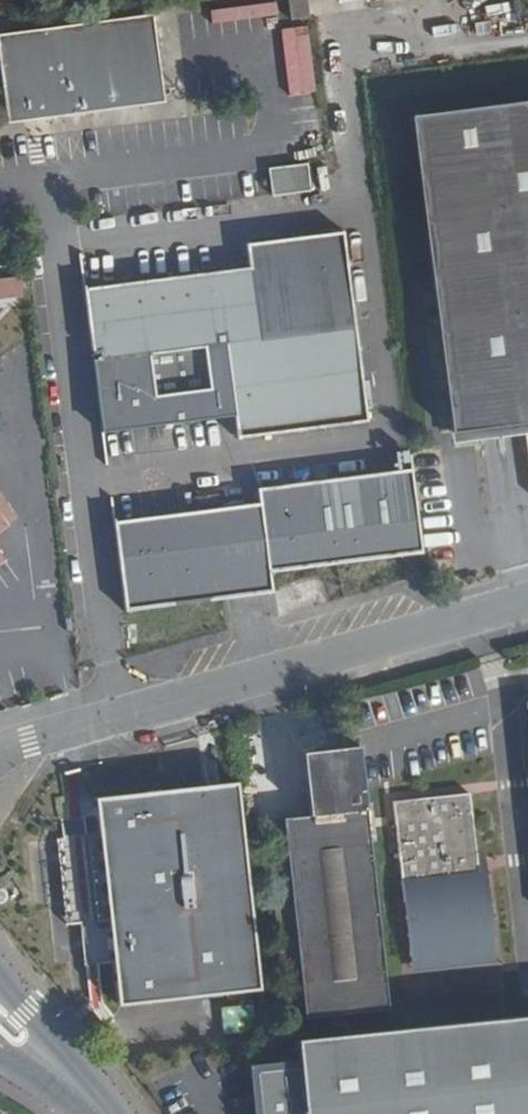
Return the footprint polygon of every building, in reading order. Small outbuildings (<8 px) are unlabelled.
[(162,0),(144,0),(0,15),(0,27),(9,106),(172,87),(162,0)] [(291,18),(310,16),(307,0),(289,0),(291,18)] [(413,104),(450,423),(527,414),(527,91),(413,104)] [(311,186),(309,156),(271,159),(272,189),(311,186)] [(367,414),(344,224),(247,237),(248,258),(81,279),(98,424),(234,407),(235,430),(367,414)] [(18,259),(0,261),(0,284),(20,283),(18,259)] [(264,561),(421,543),(411,462),(255,479),(256,496),(108,509),(118,603),(267,585),(264,561)] [(385,1007),(364,736),(305,740),(310,810),(286,811),(301,1014),(385,1007)] [(486,947),(475,790),(397,795),(408,951),(486,947)] [(223,1029),(253,1027),(252,1005),(222,1006),(223,1029)] [(297,1037),(300,1065),(256,1068),(260,1113),(527,1113),(527,1016),(297,1037)]
